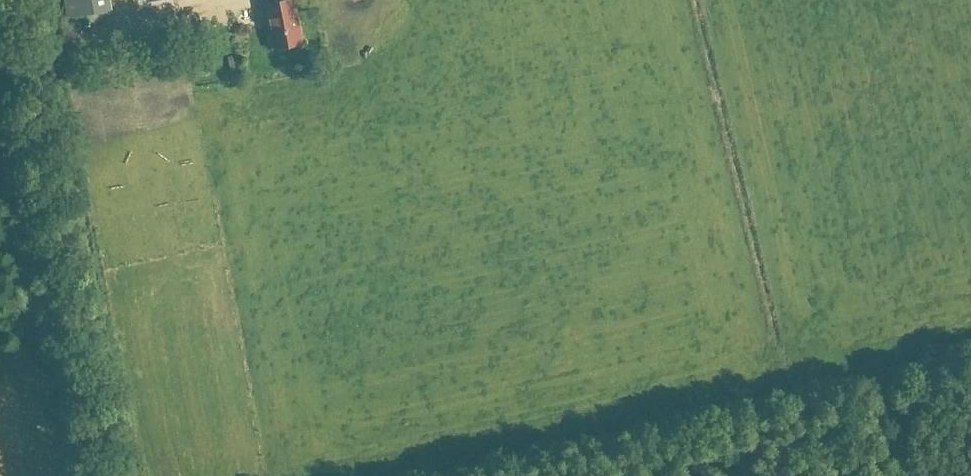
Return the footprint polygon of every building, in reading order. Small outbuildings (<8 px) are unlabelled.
[(68,17),(109,9),(107,0),(64,0),(68,17)] [(267,3),(262,4),(265,20),(267,20),(273,49),(303,43),(294,0),(266,0),(267,3)]
